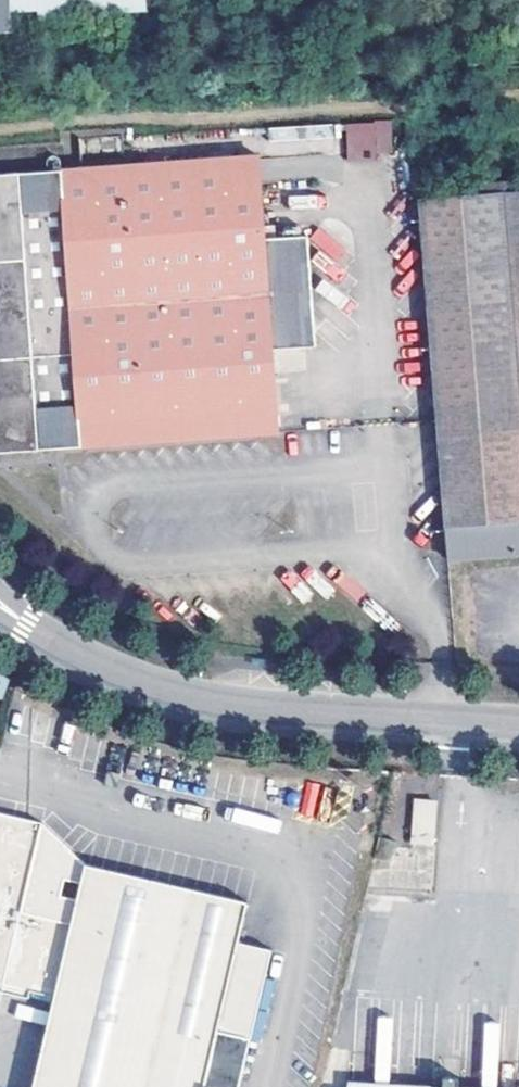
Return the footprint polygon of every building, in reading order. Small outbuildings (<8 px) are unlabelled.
[(14,35),(11,0),(0,0),(0,36),(14,35)] [(392,158),(391,121),(345,122),(346,159),(392,158)] [(84,450),(216,439),(286,434),(279,352),(322,348),(313,238),(271,241),(264,156),(0,176),(0,456),(84,450)] [(421,189),(422,198),(518,191),(518,181),(421,189)] [(422,198),(450,560),(518,555),(518,191),(422,198)] [(216,439),(84,450),(85,464),(217,454),(216,439)] [(434,802),(419,800),(416,843),(431,845),(434,802)] [(249,900),(88,863),(54,831),(44,827),(20,818),(0,813),(0,990),(5,991),(6,984),(54,996),(33,1086),(241,1086),(276,934),(243,927),(249,900)] [(45,823),(20,818),(44,827),(54,831),(45,823)] [(17,1006),(16,1019),(45,1023),(47,1010),(17,1006)]
